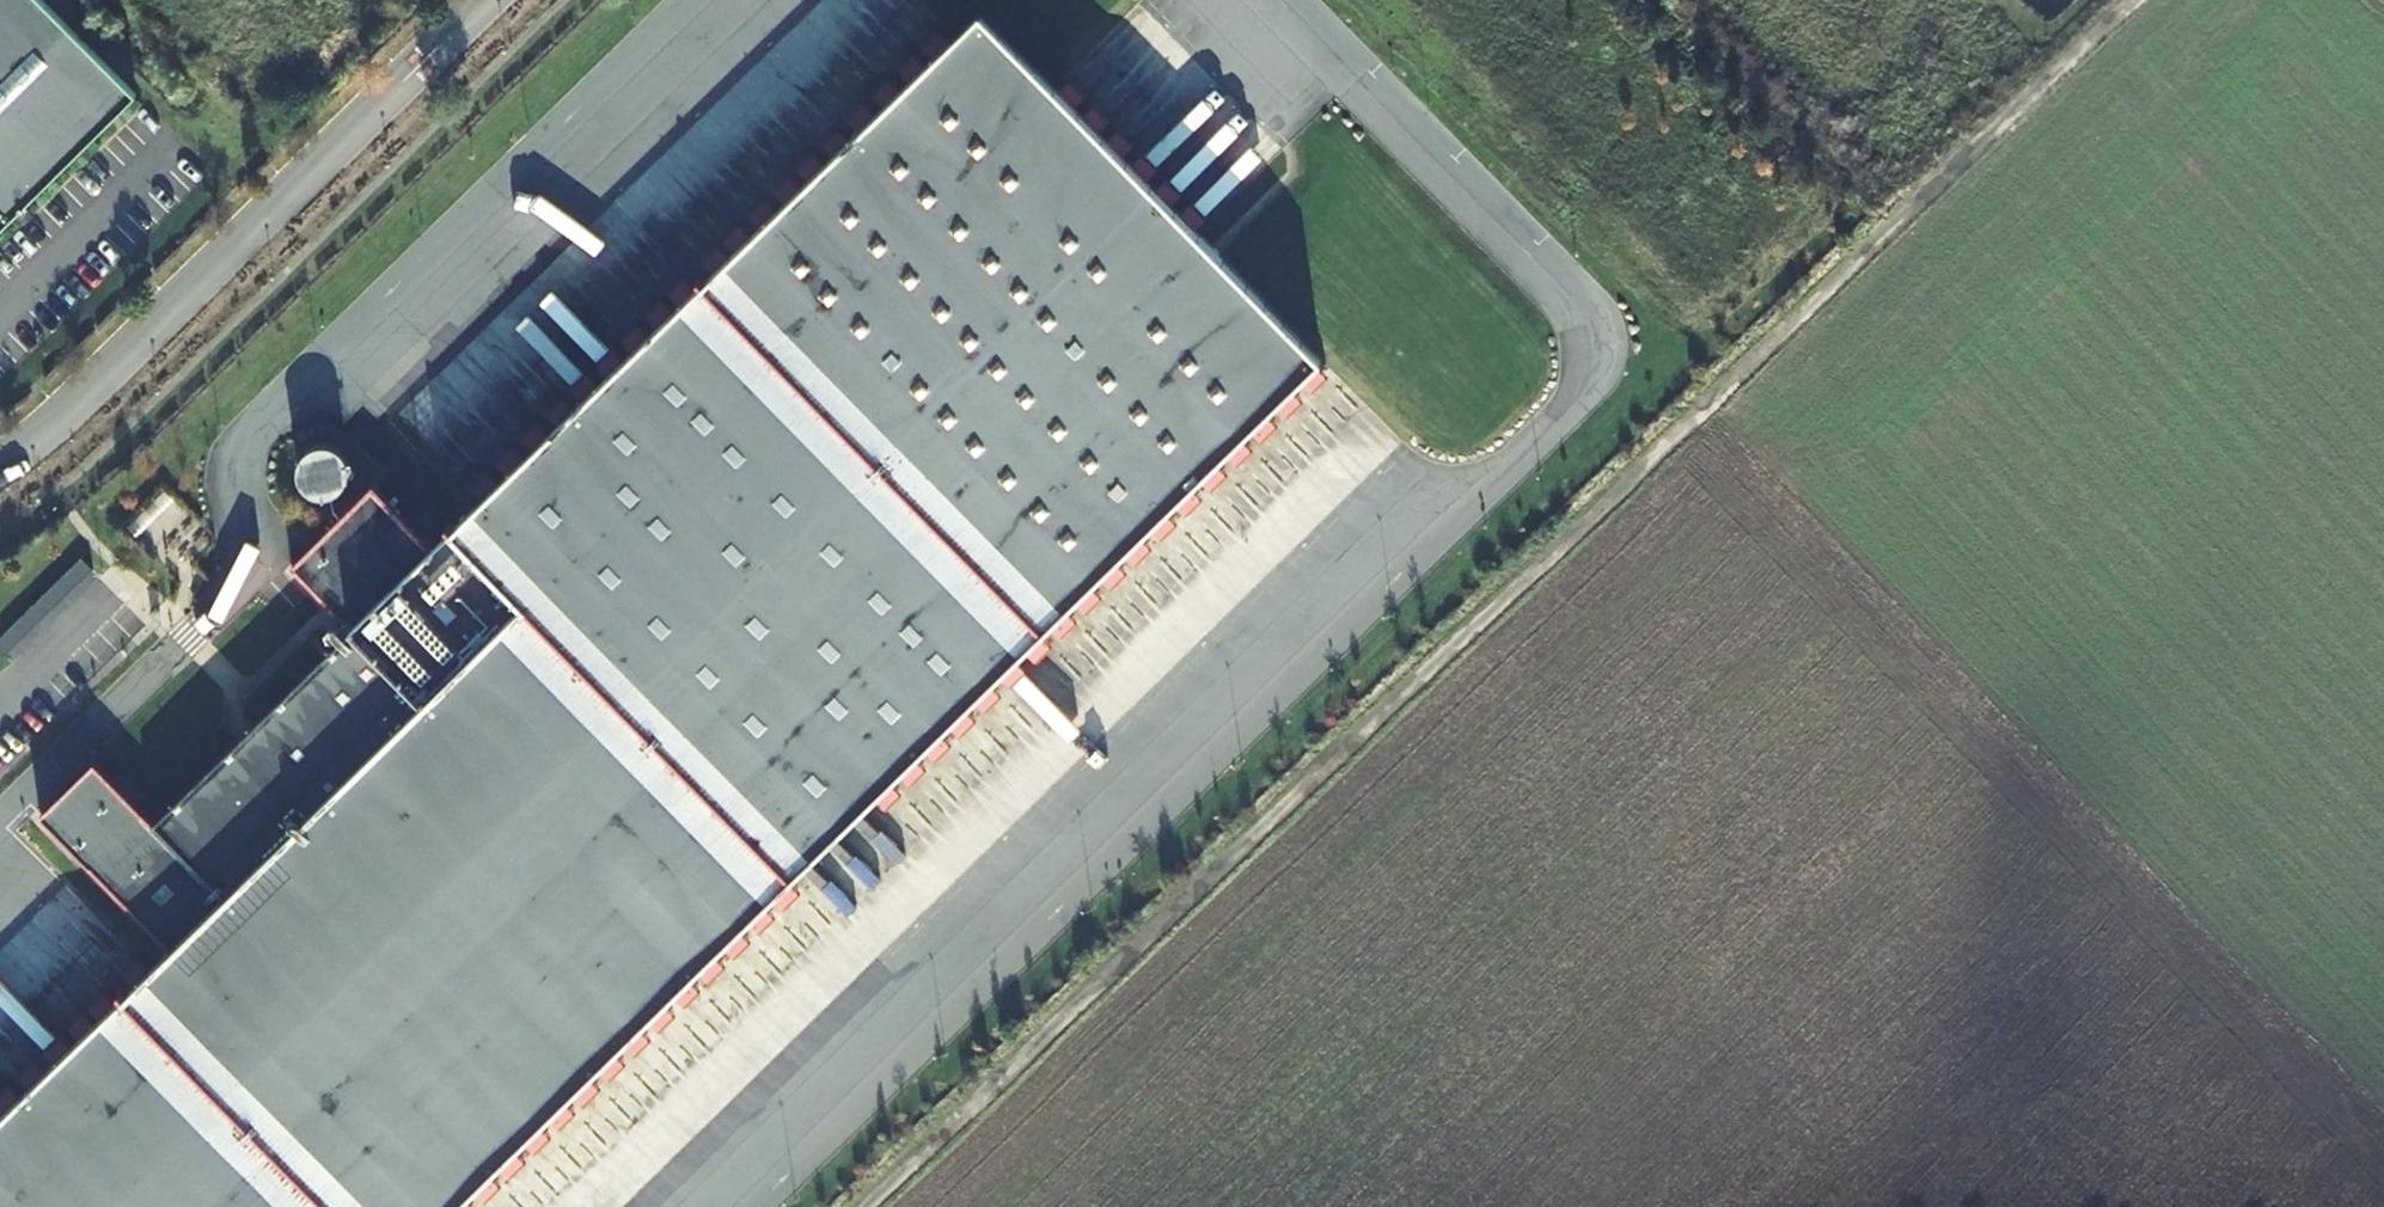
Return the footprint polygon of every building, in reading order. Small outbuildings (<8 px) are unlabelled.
[(136,95),(42,0),(0,0),(0,228),(136,95)] [(1322,357),(980,11),(433,547),(372,486),(291,565),(352,627),(153,821),(94,761),(40,815),(171,947),(0,1115),(0,1206),(454,1206),(1322,357)] [(316,496),(326,497),(335,493),(343,487),(347,478),(348,468),(345,459),(338,452),(329,447),(319,447),(310,450),(303,456),(298,465),(298,475),(301,484),(307,492),(316,496)] [(96,576),(80,559),(0,635),(0,646),(10,657),(96,576)] [(847,979),(674,1068),(711,1032),(675,1032),(685,1022),(656,1022),(632,1045),(640,1060),(659,1050),(641,1068),(657,1084),(658,1099),(618,1099),(591,1127),(631,1106),(632,1146),(609,1168),(610,1170),(541,1206),(542,1206),(618,1206),(847,979)]
